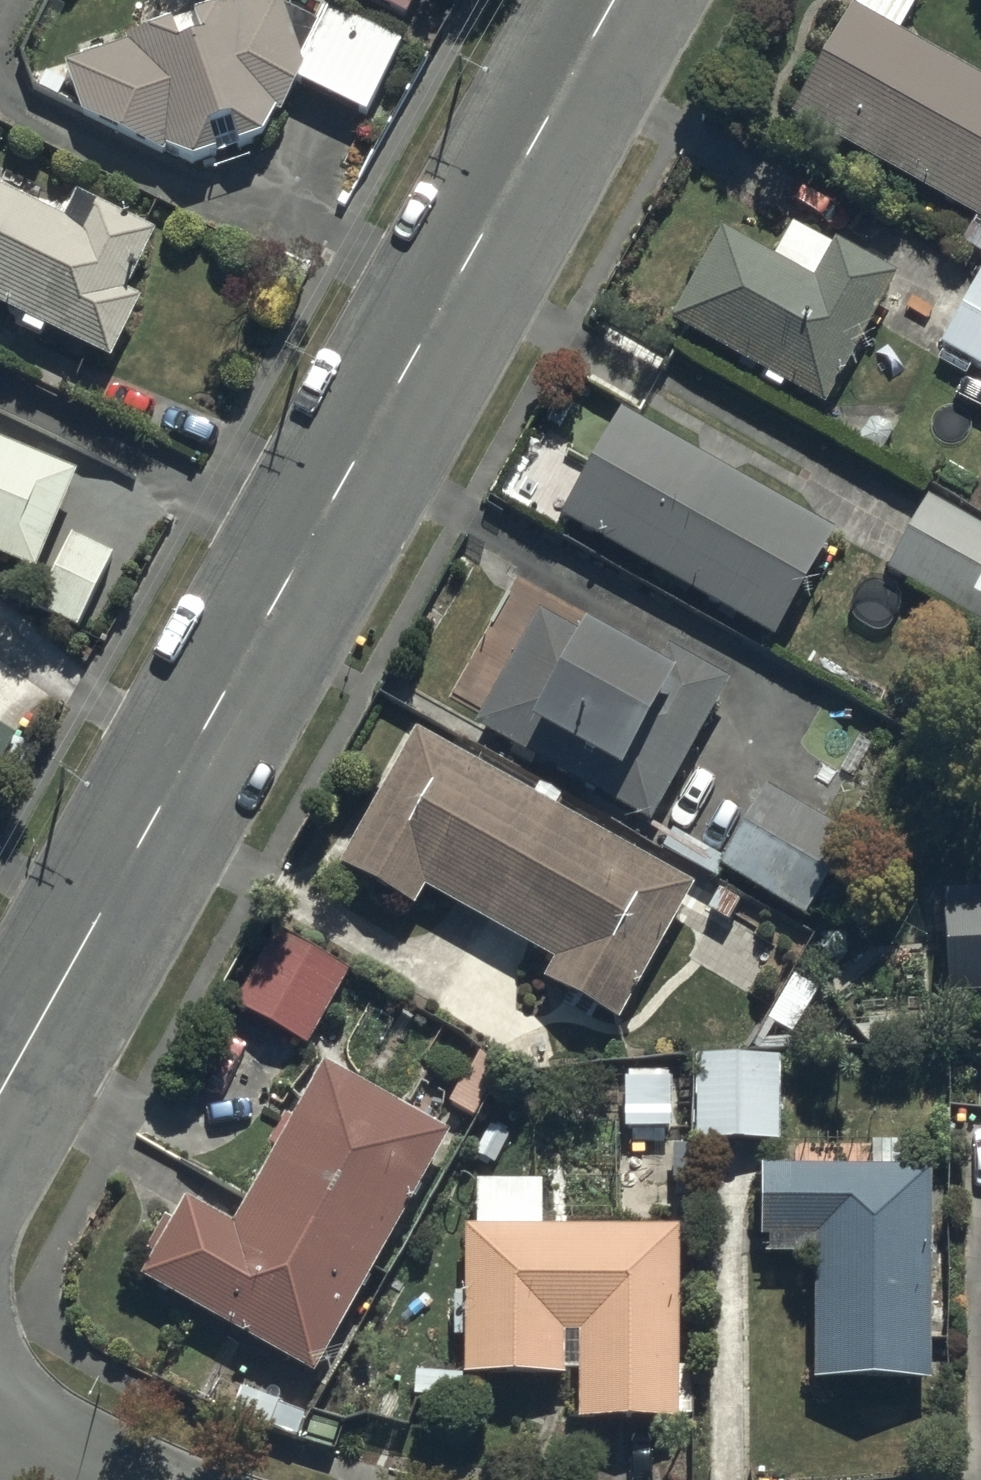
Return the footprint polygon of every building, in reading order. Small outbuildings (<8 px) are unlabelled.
[(364,116),(399,49),(304,0),(230,0),(68,52),(85,103),(196,161),(264,139),(294,80),(364,116)] [(405,15),(412,0),(372,0),(405,15)] [(980,213),(980,74),(850,2),(791,109),(980,213)] [(108,355),(169,237),(72,187),(58,215),(0,185),(0,299),(108,355)] [(663,313),(823,400),(895,269),(830,234),(811,269),(715,217),(663,313)] [(937,343),(980,367),(980,272),(977,269),(937,343)] [(558,509),(771,631),(831,526),(617,405),(558,509)] [(36,561),(73,469),(0,440),(0,546),(36,561)] [(881,565),(980,620),(980,524),(922,491),(881,565)] [(111,552),(66,529),(30,601),(74,624),(111,552)] [(472,719),(650,819),(730,677),(666,642),(655,662),(540,598),(472,719)] [(616,1015),(692,881),(411,721),(334,855),(414,900),(424,883),(552,956),(542,973),(616,1015)] [(14,732),(0,724),(0,756),(14,732)] [(762,785),(719,862),(805,910),(848,834),(762,785)] [(947,994),(980,992),(980,899),(942,901),(947,994)] [(272,925),(230,1001),(304,1041),(346,965),(272,925)] [(776,1050),(691,1052),(693,1137),(778,1135),(776,1050)] [(178,1194),(134,1273),(309,1370),(445,1127),(321,1058),(229,1222),(178,1194)] [(670,1127),(670,1075),(665,1075),(665,1069),(626,1069),(626,1074),(620,1074),(620,1127),(631,1127),(631,1142),(663,1142),(663,1127),(670,1127)] [(811,1377),(923,1379),(927,1161),(759,1158),(758,1228),(814,1228),(811,1377)] [(676,1222),(461,1224),(460,1375),(576,1374),(576,1411),(678,1410),(676,1222)]
